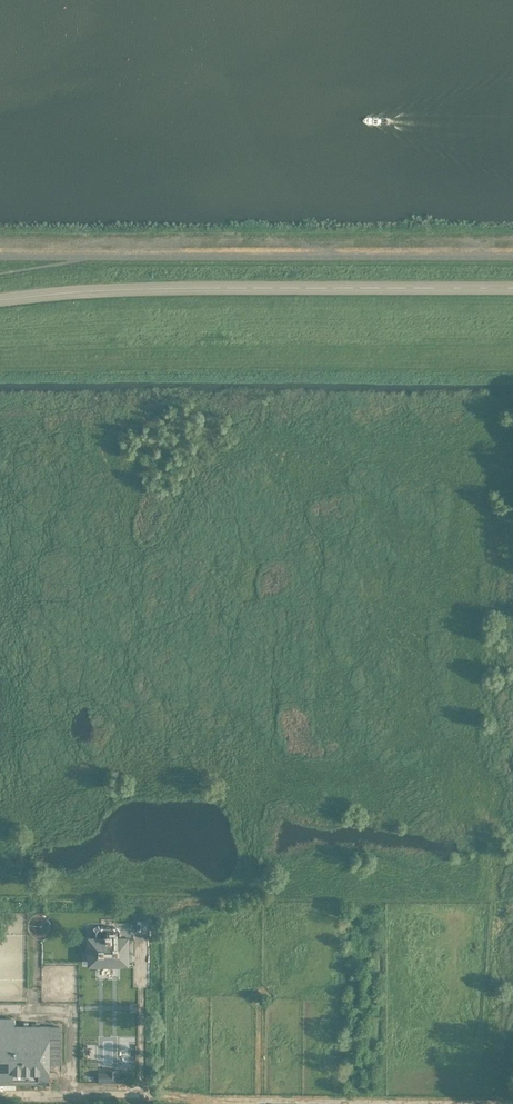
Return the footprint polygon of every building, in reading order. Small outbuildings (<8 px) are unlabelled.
[(115,927),(114,927),(114,926),(100,926),(100,927),(99,927),(98,927),(97,928),(96,928),(96,929),(95,930),(95,931),(95,936),(89,936),(89,961),(100,961),(100,964),(113,964),(113,961),(125,961),(125,948),(132,948),(132,937),(125,937),(125,936),(119,936),(119,931),(119,930),(119,929),(118,929),(118,928),(117,928),(117,927),(116,927),(115,927)] [(48,1079),(48,1061),(59,1061),(59,1028),(48,1028),(48,1026),(47,1026),(47,1039),(12,1038),(12,1019),(0,1019),(0,1079),(48,1079)]
